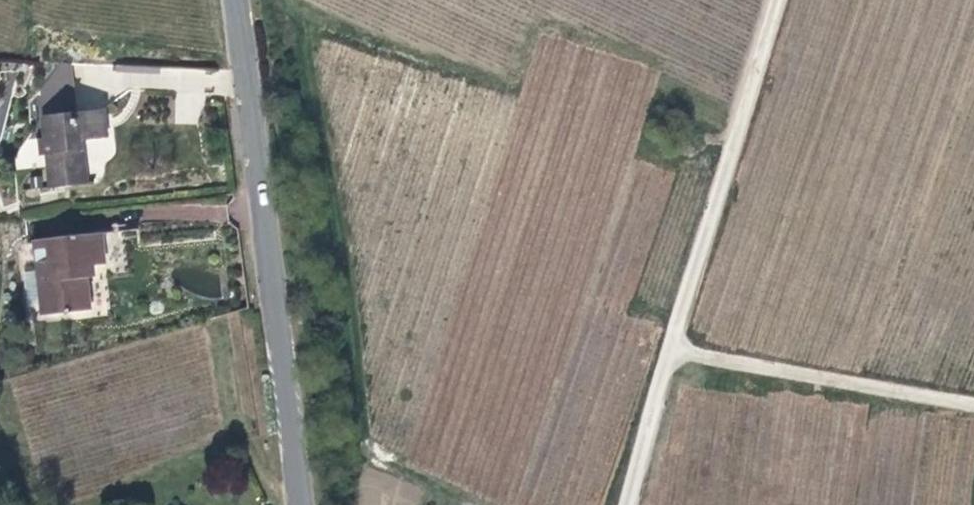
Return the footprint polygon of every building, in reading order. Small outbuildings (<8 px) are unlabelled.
[(104,110),(76,113),(73,82),(60,83),(47,84),(41,89),(43,116),(45,133),(45,137),(47,155),(50,187),(85,184),(81,142),(106,139),(104,110)] [(37,138),(38,155),(47,155),(45,137),(43,137),(37,138)] [(101,264),(98,233),(32,239),(38,314),(85,310),(82,278),(89,278),(88,265),(101,264)]
